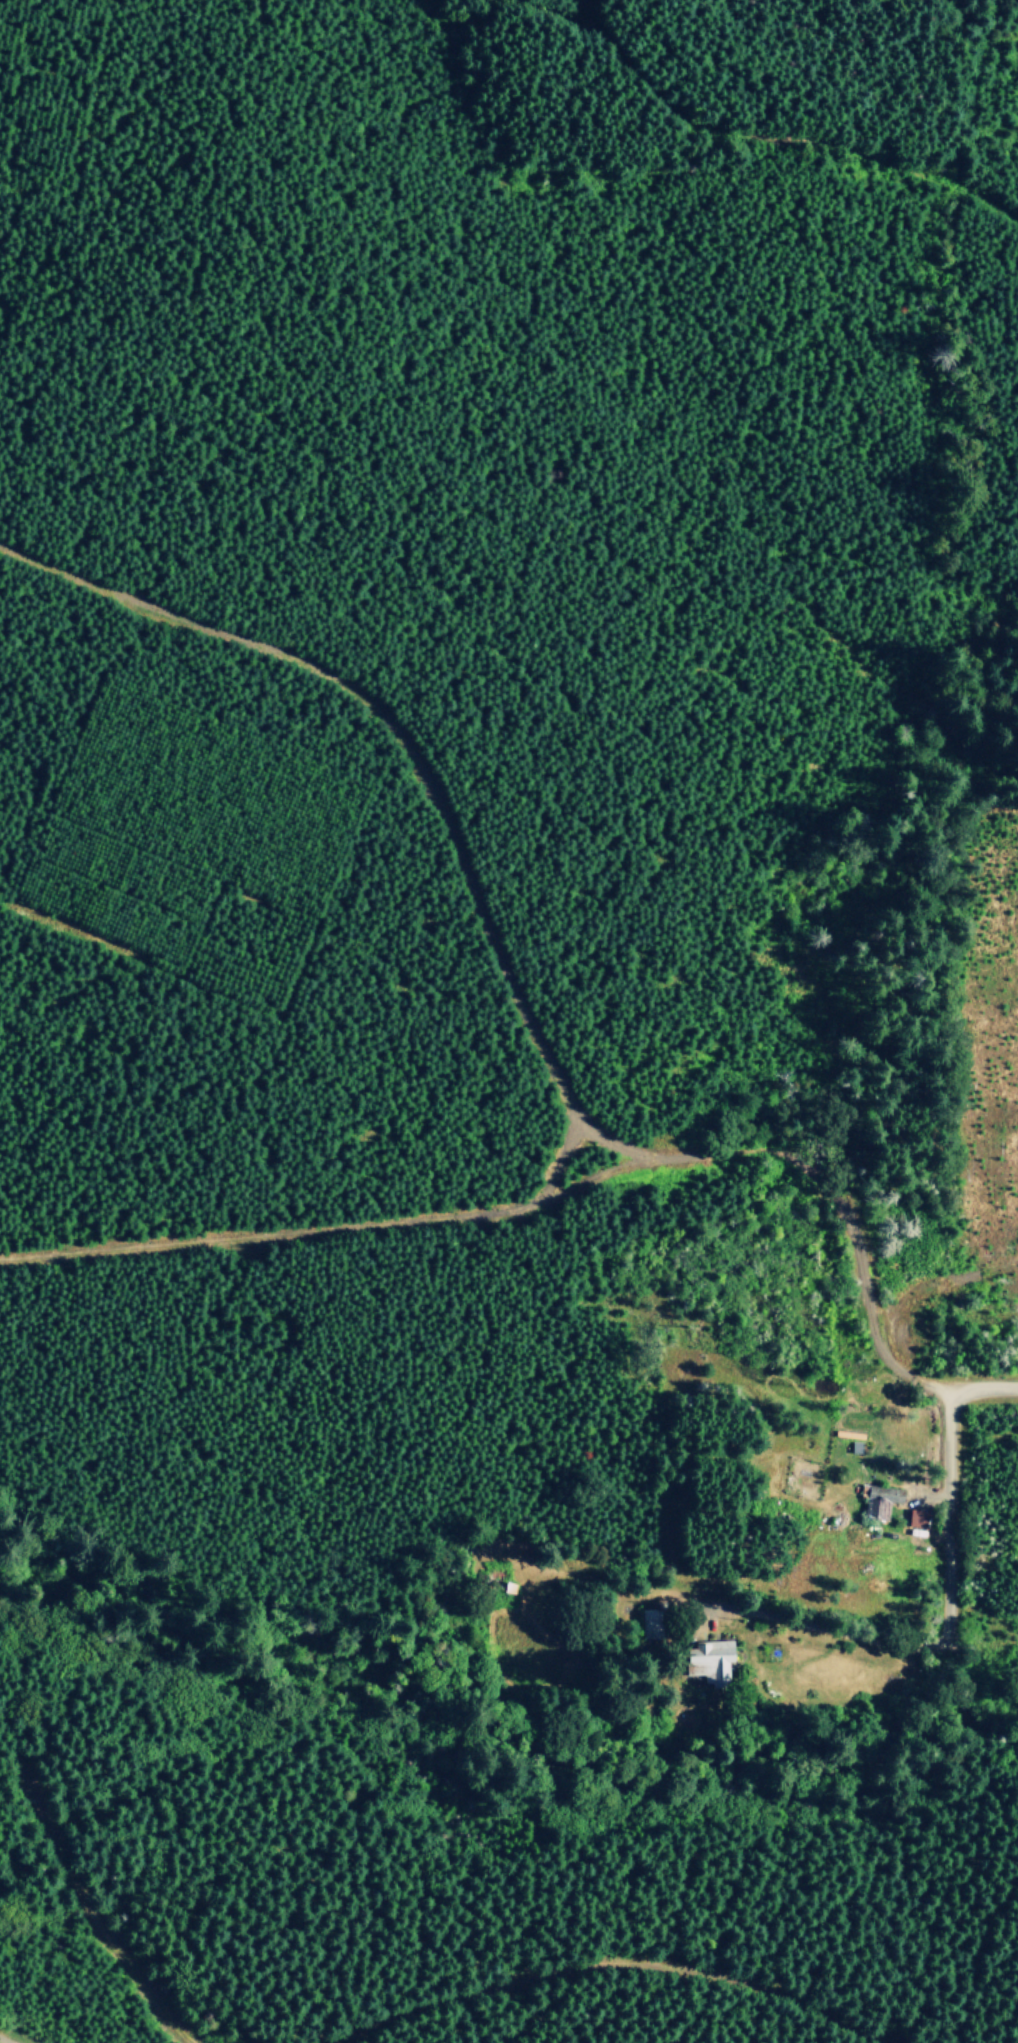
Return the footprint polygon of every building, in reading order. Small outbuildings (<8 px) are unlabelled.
[(902,1503),(904,1488),(868,1485),(865,1517),(887,1519),(888,1501),(902,1503)] [(926,1527),(927,1510),(909,1509),(908,1527),(926,1527)] [(660,1637),(659,1608),(641,1609),(642,1638),(660,1637)] [(727,1661),(733,1661),(732,1642),(687,1644),(687,1675),(702,1674),(702,1686),(727,1685),(727,1661)]
